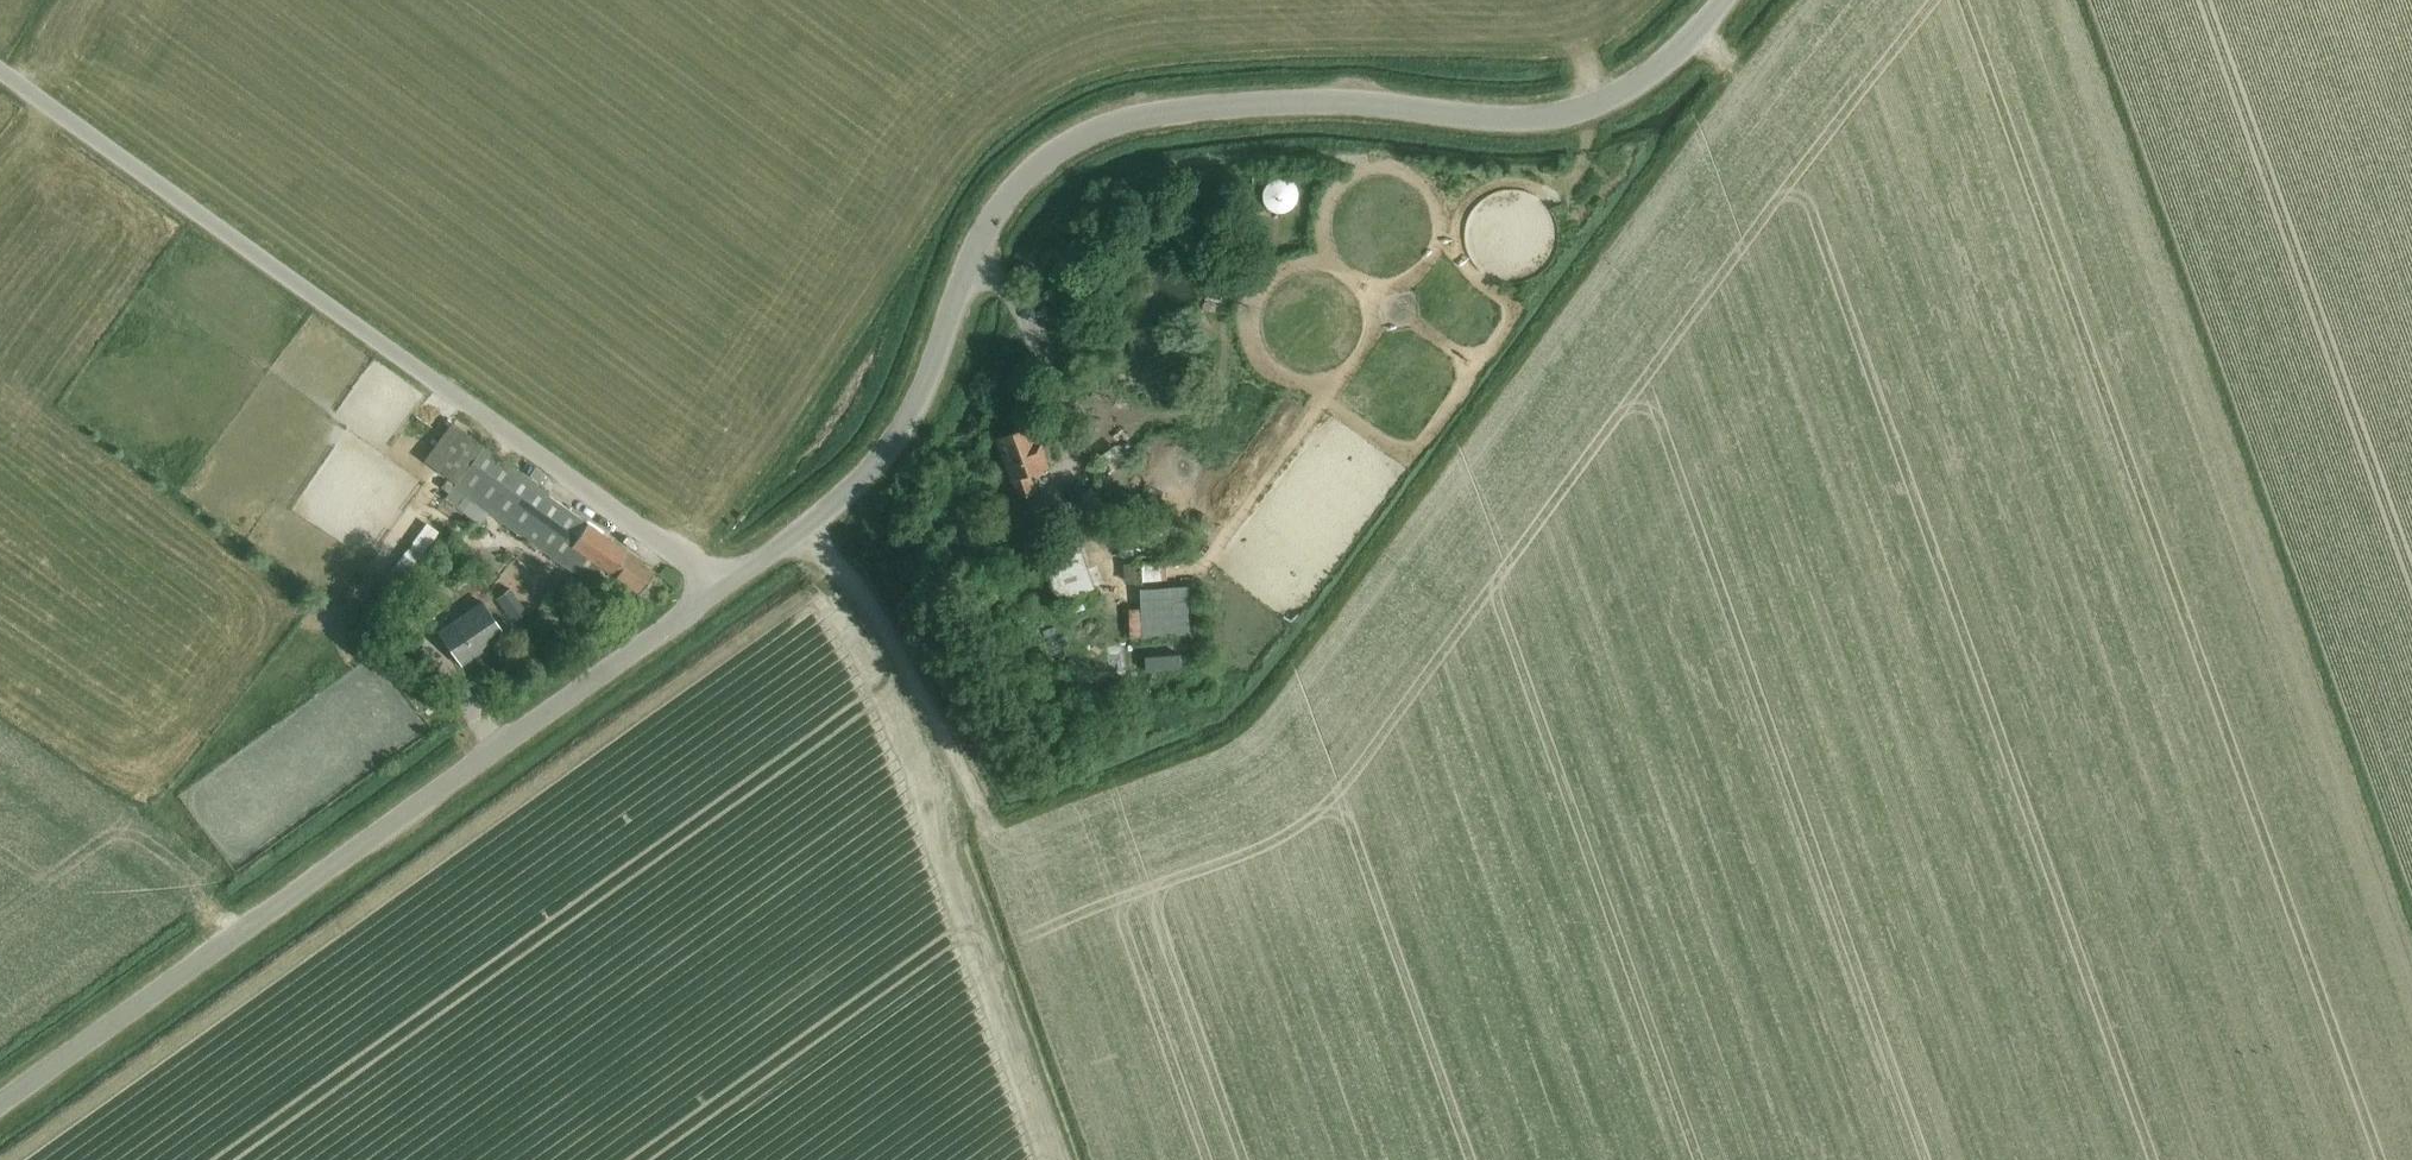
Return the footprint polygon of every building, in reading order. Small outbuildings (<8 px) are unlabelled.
[(1029,471),(1047,465),(1044,454),(1046,453),(1042,441),(1039,442),(1033,426),(999,438),(1013,477),(1014,477),(1021,497),(1036,491),(1029,471)] [(487,512),(520,535),(586,581),(598,564),(639,593),(654,571),(547,495),(548,493),(481,446),(443,499),(479,524),(487,512)] [(1199,513),(1197,523),(1205,526),(1208,515),(1199,513)] [(1059,599),(1095,586),(1077,537),(1041,550),(1059,599)] [(455,549),(462,559),(471,549),(462,542),(455,549)] [(474,554),(495,572),(504,562),(482,544),(474,554)] [(1182,559),(1190,559),(1191,559),(1190,544),(1181,544),(1182,559)] [(455,566),(462,559),(455,549),(447,558),(455,566)] [(445,560),(417,594),(424,600),(454,567),(445,560)] [(461,664),(504,635),(481,601),(438,630),(461,664)]
